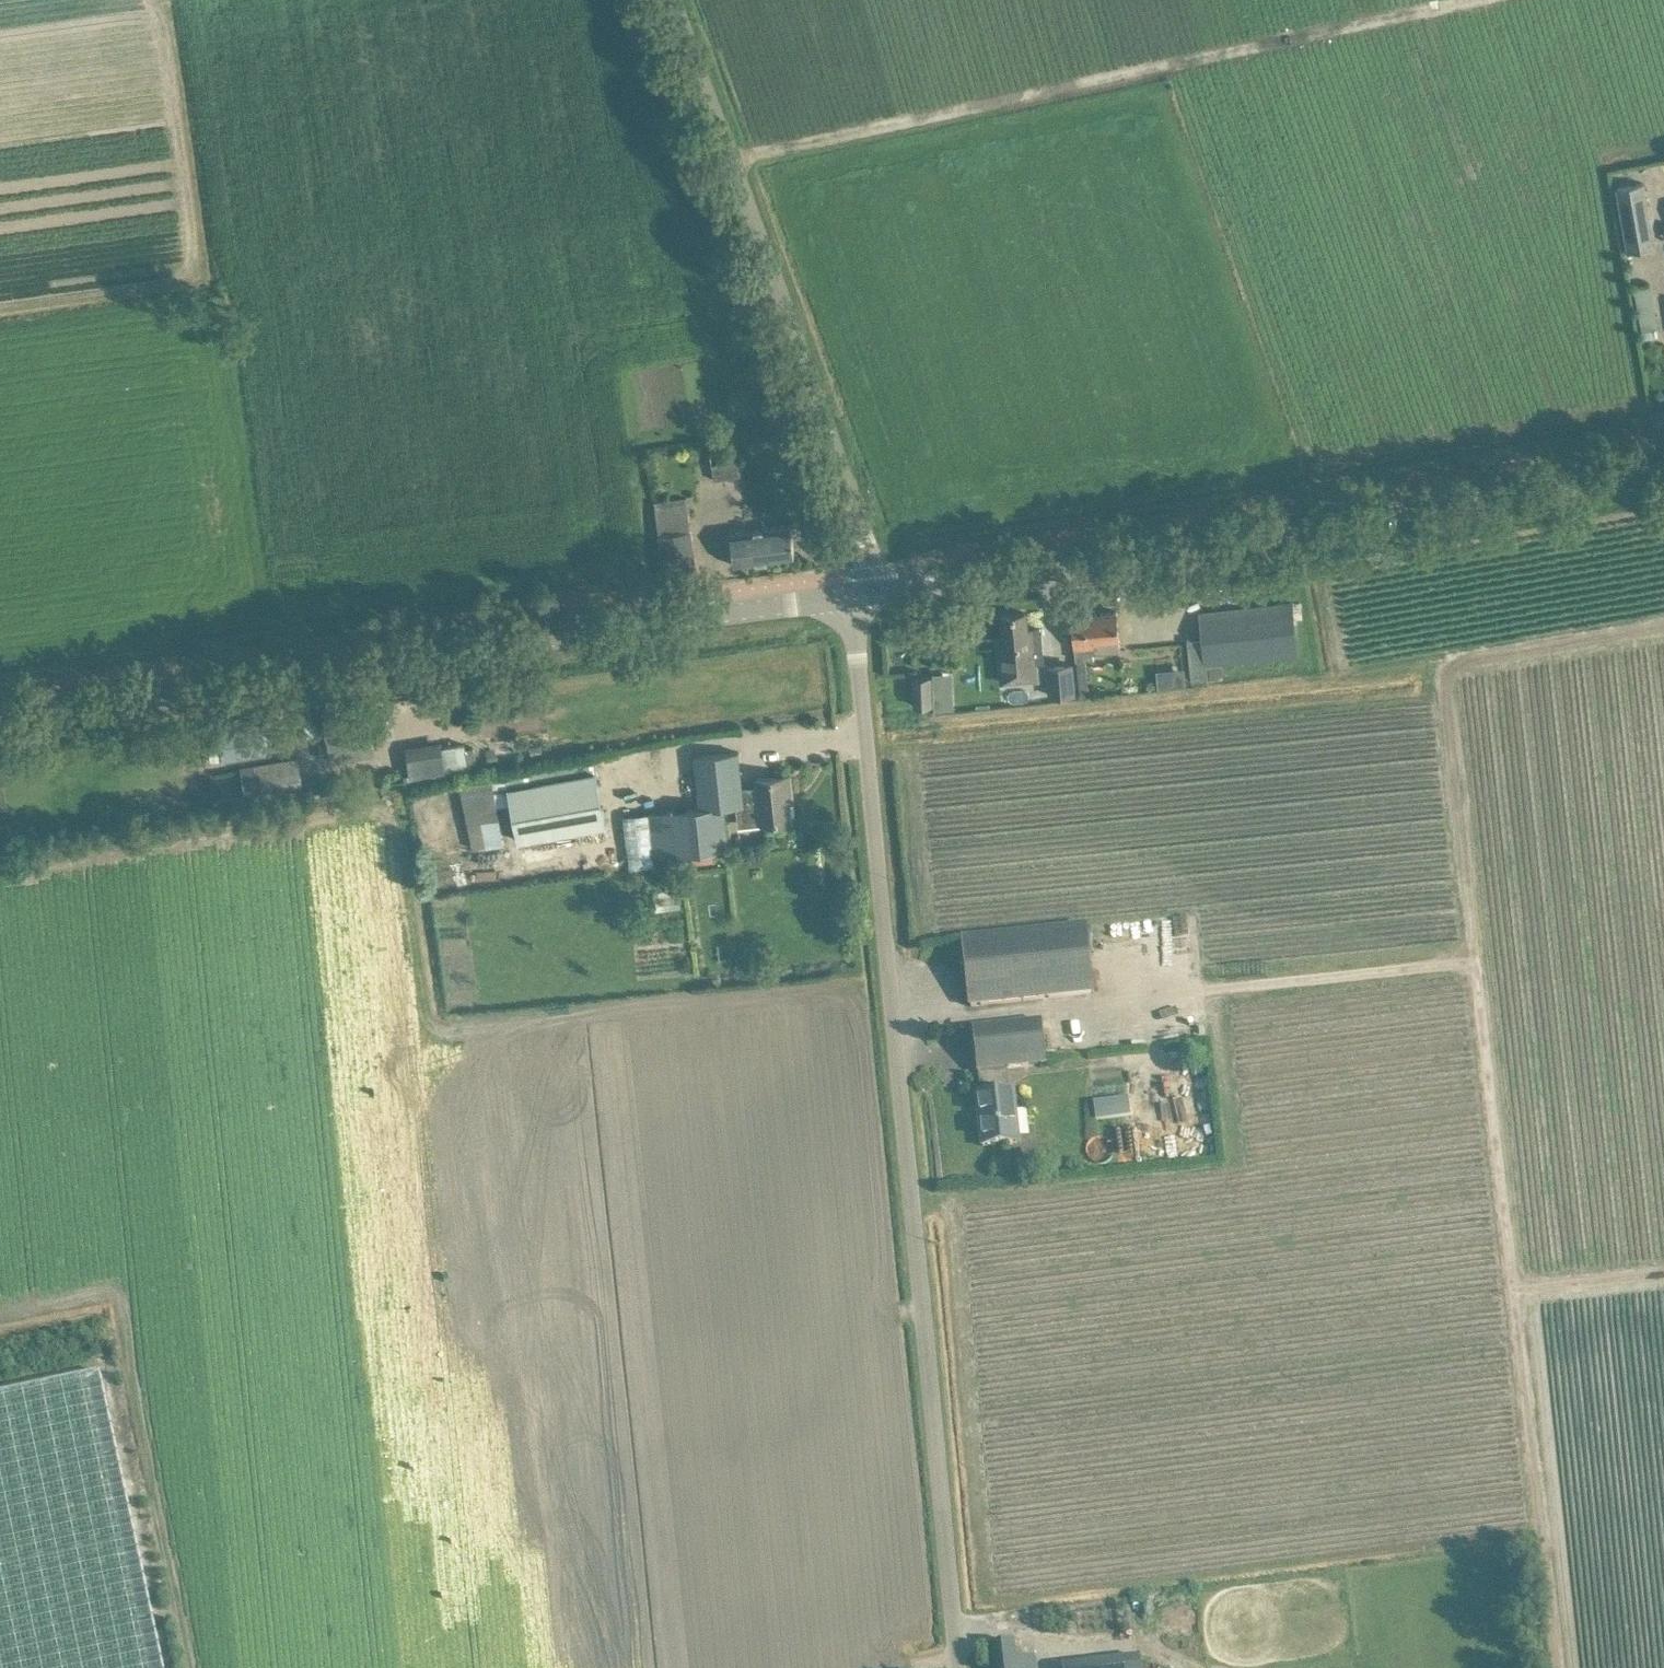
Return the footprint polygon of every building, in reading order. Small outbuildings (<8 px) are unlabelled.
[(1628,252),(1654,247),(1643,182),(1617,187),(1628,252)] [(1647,310),(1661,309),(1660,288),(1646,289),(1647,310)] [(720,468),(723,485),(748,480),(745,464),(720,468)] [(687,498),(655,503),(664,574),(696,569),(687,498)] [(791,524),(730,532),(734,565),(795,557),(791,524)] [(1187,639),(1192,681),(1221,678),(1220,664),(1298,655),(1292,602),(1200,612),(1203,638),(1187,639)] [(1072,615),(1076,659),(1094,657),(1093,653),(1120,650),(1117,611),(1072,615)] [(1003,637),(998,637),(1002,681),(1037,678),(1035,662),(1043,661),(1040,628),(1032,628),(1027,629),(1025,612),(1001,615),(1003,637)] [(1071,664),(1047,667),(1050,694),(1074,692),(1071,664)] [(932,704),(931,675),(914,676),(915,705),(932,704)] [(954,695),(935,696),(935,710),(955,708),(954,695)] [(324,710),(331,757),(347,754),(345,740),(372,735),(367,703),(324,710)] [(220,731),(225,759),(266,753),(261,725),(220,731)] [(465,744),(443,749),(447,768),(447,769),(469,764),(466,748),(465,744)] [(649,812),(651,834),(653,855),(676,854),(692,852),(693,862),(716,860),(715,850),(728,848),(723,807),(735,805),(738,824),(762,821),(762,822),(792,819),(789,792),(792,792),(790,775),(756,778),(757,787),(742,788),(738,752),(695,756),(700,807),(649,812)] [(304,794),(298,758),(242,767),(247,803),(304,794)] [(606,824),(596,771),(508,787),(518,840),(606,824)] [(491,776),(459,782),(472,848),(504,842),(491,776)] [(660,891),(665,916),(691,912),(687,887),(660,891)] [(962,938),(970,1006),(1094,992),(1086,925),(962,938)] [(1047,1063),(1042,1020),(972,1028),(977,1071),(981,1071),(983,1092),(977,1093),(982,1145),(1020,1141),(1014,1089),(1007,1090),(1005,1068),(1047,1063)] [(1096,1102),(1093,1102),(1096,1120),(1098,1120),(1131,1115),(1128,1097),(1096,1102)] [(101,1371),(0,1393),(0,1667),(164,1667),(101,1371)] [(990,1667),(1037,1667),(1036,1657),(1017,1659),(1015,1642),(990,1645),(992,1667),(990,1667)] [(1063,1667),(1140,1667),(1138,1656),(1062,1666),(1063,1667)]
